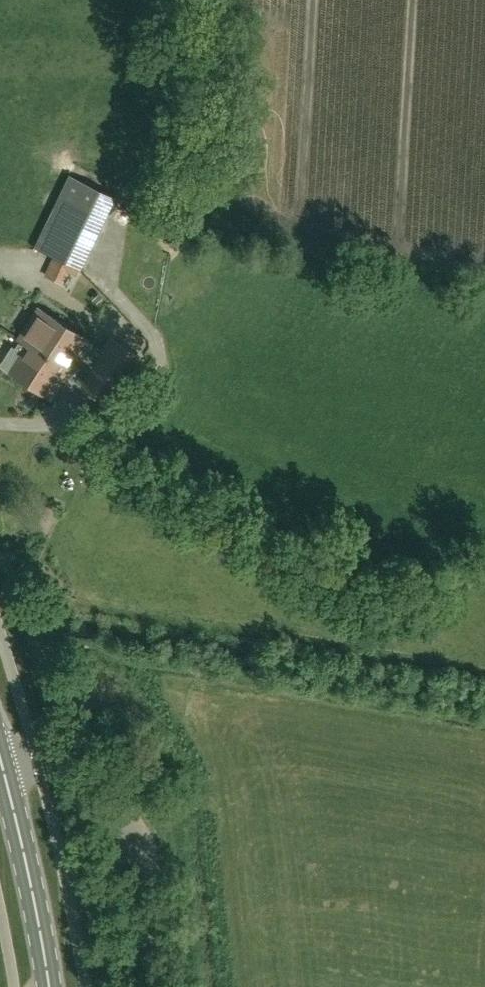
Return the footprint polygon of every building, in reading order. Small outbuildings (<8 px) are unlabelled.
[(66,271),(76,276),(80,268),(82,269),(117,197),(72,175),(37,248),(53,255),(44,275),(60,282),(66,271)] [(1,364),(9,369),(8,370),(50,397),(74,360),(87,340),(88,339),(38,307),(17,339),(25,344),(20,352),(12,346),(1,364)]
